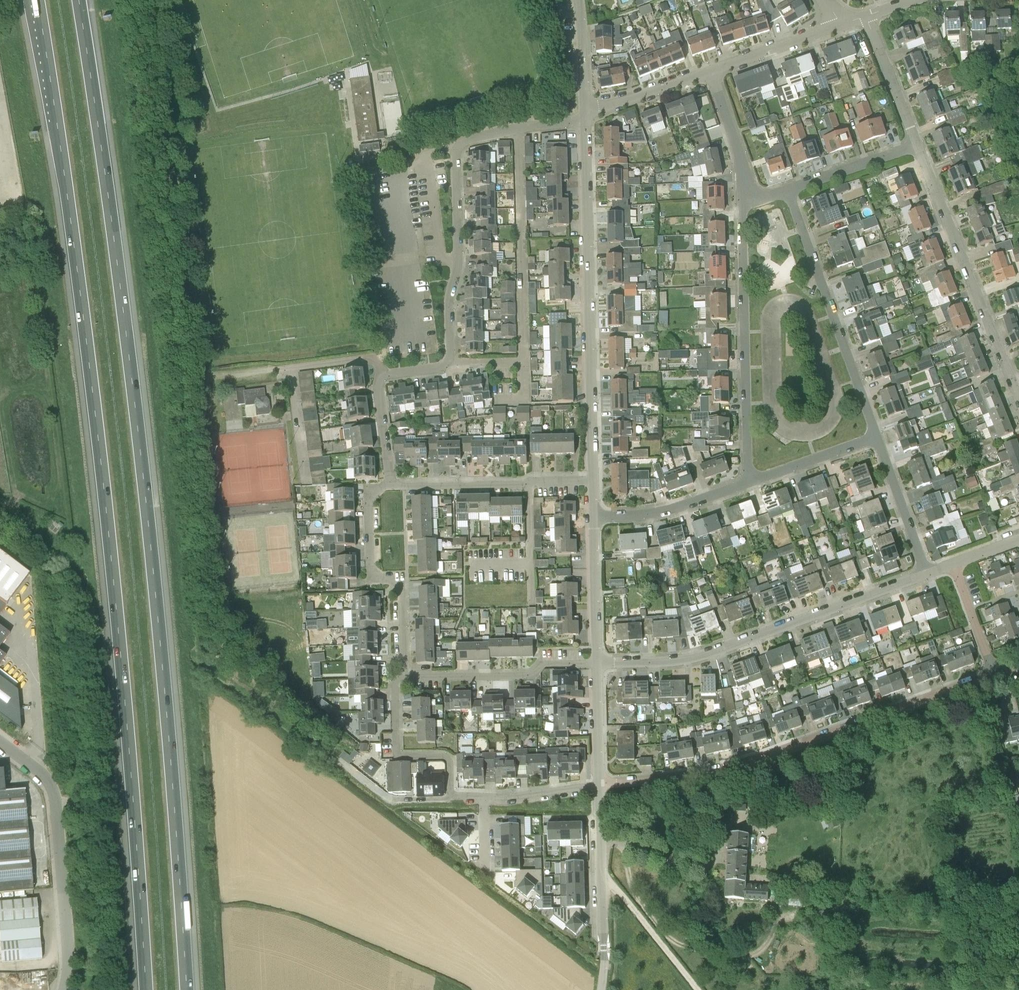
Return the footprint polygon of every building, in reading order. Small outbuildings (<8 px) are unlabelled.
[(763,16),(754,19),(759,35),(770,31),(766,17),(768,16),(766,8),(765,5),(763,0),(758,2),(757,2),(759,10),(761,9),(763,16)] [(798,20),(809,14),(801,1),(796,4),(794,0),(786,0),(790,7),(791,7),(798,20)] [(666,2),(659,5),(662,13),(669,10),(666,2)] [(642,17),(653,13),(650,4),(638,9),(642,17)] [(766,8),(768,16),(770,23),(782,17),(788,27),(798,20),(791,7),(790,7),(780,13),(778,10),(775,11),(772,6),(766,8)] [(1011,29),(1010,12),(997,13),(998,30),(1011,29)] [(638,20),(635,13),(629,16),(631,22),(638,20)] [(946,14),(947,32),(948,37),(960,36),(960,52),(968,52),(967,36),(966,23),(960,24),(959,13),(946,14)] [(673,16),(677,27),(683,25),(679,14),(673,16)] [(986,31),(985,14),(971,14),(973,32),(986,31)] [(729,21),(728,21),(727,16),(719,19),(719,20),(716,21),(723,46),(735,42),(731,26),(730,26),(729,21)] [(624,24),(622,18),(612,21),(614,28),(624,24)] [(759,35),(754,19),(742,23),(747,38),(759,35)] [(735,42),(747,38),(742,23),(741,20),(737,21),(738,24),(731,26),(735,42)] [(906,44),(909,51),(939,39),(933,23),(931,25),(933,30),(922,35),(918,25),(895,34),(899,47),(906,44)] [(596,29),(596,41),(612,40),(611,28),(596,29)] [(687,42),(693,57),(705,53),(699,37),(696,29),(691,30),(693,36),(694,35),(696,38),(687,42)] [(616,40),(622,40),(635,35),(634,31),(622,36),(615,36),(616,40)] [(673,64),(685,60),(681,49),(685,47),(679,31),(670,35),(671,38),(664,41),(667,49),(673,64)] [(699,37),(705,53),(716,48),(711,33),(699,37)] [(994,52),(993,35),(985,36),(986,52),(994,52)] [(909,73),(925,66),(929,64),(924,52),(938,47),(942,59),(946,57),(941,45),(939,39),(909,51),(911,57),(904,60),(909,73)] [(612,53),(612,46),(622,46),(622,40),(616,40),(612,40),(596,41),(597,53),(612,53)] [(852,42),(838,47),(843,60),(857,56),(852,42)] [(662,69),(673,64),(667,49),(662,51),(660,48),(659,48),(657,43),(653,45),(662,69)] [(644,55),(651,73),(662,69),(653,45),(649,47),(650,50),(643,52),(643,53),(644,55)] [(824,52),(830,71),(834,83),(839,81),(833,64),(843,60),(838,47),(824,52)] [(640,78),(651,73),(644,55),(643,53),(636,56),(634,52),(630,54),(634,63),(640,78)] [(811,57),(797,61),(802,75),(815,71),(811,57)] [(788,85),(782,88),(787,102),(798,99),(793,86),(803,83),(801,76),(802,75),(797,61),(782,67),(787,81),(788,85)] [(614,87),(611,71),(605,72),(603,63),(597,64),(601,89),(614,87)] [(914,85),(930,78),(925,66),(909,73),(914,85)] [(620,69),(611,71),(614,87),(626,85),(624,77),(630,76),(628,67),(620,69)] [(937,74),(940,81),(956,75),(953,68),(937,74)] [(761,71),(753,74),(759,89),(773,84),(769,71),(768,69),(761,71)] [(834,83),(830,71),(824,73),(828,85),(834,83)] [(828,85),(824,73),(813,77),(815,83),(819,82),(823,93),(830,90),(828,85)] [(757,100),(758,100),(762,98),(761,93),(759,89),(753,74),(735,80),(740,95),(753,91),(754,95),(756,95),(757,100)] [(956,75),(940,81),(943,88),(958,82),(956,75)] [(378,134),(371,85),(370,77),(350,80),(359,143),(379,140),(385,139),(384,133),(378,134)] [(789,107),(787,102),(782,88),(772,91),(773,98),(777,96),(780,103),(782,109),(789,107)] [(934,91),(917,98),(922,110),(946,101),(945,101),(939,103),(934,91)] [(689,125),(696,147),(709,143),(705,131),(698,133),(695,124),(695,123),(697,123),(699,120),(699,117),(698,114),(699,113),(693,98),(681,102),(689,125)] [(946,115),(949,122),(965,116),(962,108),(950,113),(946,101),(922,110),(927,123),(946,115)] [(689,125),(681,102),(666,108),(670,119),(676,117),(680,128),(689,125)] [(867,102),(861,104),(866,117),(872,115),(867,102)] [(861,104),(856,106),(860,119),(866,117),(861,104)] [(850,121),(856,119),(853,109),(847,111),(850,121)] [(660,110),(641,116),(645,129),(664,122),(660,110)] [(626,115),(628,121),(638,117),(635,111),(626,115)] [(772,124),(771,122),(770,117),(757,122),(753,112),(751,113),(744,115),(750,131),(751,131),(756,129),(763,126),(772,124)] [(833,128),(839,126),(835,113),(829,115),(833,128)] [(828,130),(833,128),(829,115),(823,117),(828,130)] [(952,128),(933,136),(938,148),(961,139),(960,138),(959,139),(953,127),(967,122),(965,116),(949,122),(952,128)] [(793,119),(796,126),(802,124),(799,117),(793,119)] [(869,124),(874,139),(886,135),(881,120),(869,124)] [(803,145),(808,162),(820,158),(814,141),(808,143),(806,138),(806,137),(802,124),(796,126),(801,139),(803,145)] [(857,128),(862,143),(874,139),(869,124),(857,128)] [(801,139),(796,126),(790,128),(794,141),(801,139)] [(632,135),(619,135),(619,128),(618,128),(618,129),(605,129),(605,128),(605,144),(619,144),(625,144),(632,143),(647,143),(642,129),(635,130),(632,135)] [(853,147),(847,130),(835,134),(841,151),(853,147)] [(829,155),(841,151),(835,134),(824,138),(829,155)] [(777,137),(780,145),(771,148),(776,161),(768,164),(771,175),(791,168),(783,144),(780,136),(777,137)] [(938,148),(943,160),(962,152),(964,159),(965,159),(965,158),(980,152),(978,145),(966,150),(961,139),(938,148)] [(510,147),(510,146),(512,146),(512,142),(510,142),(504,142),(504,156),(511,156),(511,155),(512,155),(512,147),(510,147)] [(379,144),(359,146),(360,154),(380,151),(379,144)] [(547,163),(552,163),(568,163),(567,150),(563,150),(562,144),(547,144),(547,150),(546,150),(547,156),(547,163)] [(627,159),(620,159),(619,144),(605,144),(605,160),(606,160),(606,159),(611,159),(611,165),(612,165),(627,164),(627,159)] [(796,166),(808,162),(803,145),(791,149),(796,166)] [(717,150),(703,153),(699,154),(698,149),(675,157),(677,163),(690,160),(691,168),(694,167),(706,165),(720,162),(717,150)] [(968,165),(949,173),(954,185),(971,178),(978,176),(974,166),(973,163),(983,159),(980,152),(965,158),(965,159),(968,165)] [(489,154),(467,154),(467,158),(473,158),(473,165),(489,165),(489,154)] [(708,178),(722,175),(720,162),(706,165),(694,167),(696,177),(688,177),(688,178),(679,178),(679,183),(688,183),(703,182),(703,177),(708,177),(708,178)] [(546,170),(546,176),(568,175),(568,163),(552,163),(552,170),(546,170)] [(607,170),(608,186),(628,186),(640,186),(640,179),(628,179),(628,171),(628,164),(627,164),(612,165),(612,171),(608,171),(608,170),(607,170)] [(468,173),(468,176),(496,175),(495,165),(489,165),(473,165),(473,172),(468,173)] [(896,168),(883,173),(885,179),(889,177),(898,173),(896,168)] [(481,193),(495,192),(495,184),(489,184),(489,176),(496,176),(496,175),(468,176),(468,179),(473,179),(473,187),(481,187),(481,193)] [(540,188),(547,188),(563,188),(563,181),(568,181),(568,175),(546,176),(540,176),(540,188)] [(909,175),(894,181),(899,192),(914,186),(909,175)] [(954,185),(958,197),(975,190),(971,178),(954,185)] [(981,198),(1008,191),(1004,180),(978,191),(981,198)] [(703,200),(708,200),(723,200),(723,188),(714,189),(714,183),(704,183),(704,182),(703,182),(688,183),(688,184),(686,184),(686,189),(702,188),(703,200)] [(847,184),(834,188),(836,195),(850,190),(849,189),(848,185),(847,184)] [(628,186),(608,186),(608,202),(609,202),(609,201),(612,201),(612,207),(628,207),(628,186)] [(909,200),(918,197),(914,186),(899,192),(895,193),(901,210),(911,206),(909,200)] [(547,201),(548,201),(568,201),(568,195),(563,195),(563,188),(547,188),(547,201)] [(469,207),(469,210),(496,210),(495,192),(481,193),(481,199),(474,199),(474,207),(469,207)] [(835,200),(833,194),(812,201),(817,214),(829,209),(830,209),(828,203),(835,200)] [(703,218),(715,218),(715,212),(724,211),(723,200),(708,200),(708,205),(703,205),(703,218)] [(554,213),(554,214),(569,213),(568,201),(548,201),(548,213),(554,213)] [(526,202),(527,208),(527,214),(534,214),(534,208),(541,208),(541,202),(526,202)] [(966,211),(976,235),(992,228),(985,211),(997,206),(995,203),(983,206),(984,206),(966,211)] [(906,221),(908,226),(927,218),(922,208),(913,211),(911,206),(901,210),(906,221)] [(609,213),(608,213),(609,228),(622,228),(631,228),(630,207),(628,207),(612,207),(612,213),(609,213)] [(840,214),(838,207),(830,210),(830,209),(829,209),(817,214),(822,228),(836,223),(835,223),(842,221),(846,220),(850,218),(848,211),(840,214)] [(496,217),(496,210),(469,210),(469,213),(474,213),(474,221),(481,221),(482,227),(496,227),(496,217)] [(554,227),(569,226),(569,213),(554,214),(554,220),(548,221),(548,226),(554,226),(554,227)] [(850,218),(846,220),(848,226),(861,221),(859,215),(850,218)] [(831,249),(833,255),(857,246),(855,240),(858,239),(855,232),(863,229),(864,232),(871,229),(873,233),(880,230),(879,226),(875,216),(861,221),(848,226),(850,233),(843,235),(844,236),(829,241),(832,249),(831,249)] [(715,223),(715,218),(703,218),(704,230),(708,230),(709,235),(724,235),(724,223),(715,223)] [(909,244),(914,242),(924,238),(922,233),(931,229),(927,218),(908,226),(912,237),(907,239),(909,244)] [(976,235),(980,246),(994,241),(993,239),(1006,234),(1002,224),(992,228),(976,235)] [(482,233),(474,233),(475,241),(470,241),(470,245),(491,244),(491,237),(498,237),(498,227),(496,227),(482,227),(482,233)] [(624,240),(623,239),(622,228),(609,228),(609,244),(610,244),(626,243),(626,248),(623,248),(623,249),(624,249),(639,248),(639,240),(637,240),(634,240),(628,240),(626,240),(624,240)] [(704,240),(704,252),(716,252),(716,246),(725,246),(724,235),(709,235),(709,240),(704,240)] [(921,258),(940,251),(935,240),(926,244),(924,238),(914,242),(915,244),(909,246),(914,261),(921,258)] [(1007,252),(1013,250),(1014,250),(1010,240),(995,245),(998,255),(1007,252)] [(881,260),(891,256),(885,242),(859,251),(857,246),(833,255),(835,260),(838,268),(854,262),(856,269),(863,267),(881,260)] [(475,248),(475,255),(482,255),(482,261),(497,261),(497,253),(492,253),(491,244),(470,245),(470,248),(475,248)] [(570,250),(555,251),(555,250),(549,250),(549,263),(549,264),(570,263),(570,250)] [(927,274),(928,275),(937,271),(935,265),(944,261),(940,251),(921,258),(925,268),(917,271),(919,277),(920,277),(927,274)] [(705,269),(710,269),(725,269),(725,258),(716,258),(716,252),(704,252),(705,269)] [(991,257),(997,273),(994,274),(997,283),(1016,277),(1013,267),(1009,268),(1004,256),(1008,255),(1007,252),(998,255),(991,257)] [(899,254),(892,257),(896,266),(903,263),(899,254)] [(641,264),(622,264),(622,255),(608,255),(607,255),(608,270),(641,270),(641,264)] [(884,267),(881,260),(863,267),(866,273),(884,267)] [(470,279),(492,278),(492,269),(497,269),(497,261),(482,261),(483,267),(475,267),(475,275),(470,275),(470,279)] [(570,263),(549,264),(549,268),(543,269),(543,276),(549,276),(549,277),(564,276),(564,269),(570,269),(570,263)] [(705,287),(716,287),(716,281),(726,281),(725,269),(710,269),(710,275),(705,275),(705,287)] [(641,276),(641,270),(608,270),(608,286),(609,286),(622,285),(622,286),(622,284),(625,284),(625,291),(637,291),(645,291),(645,285),(629,285),(629,276),(641,276)] [(930,282),(934,291),(953,283),(948,272),(939,276),(937,271),(928,275),(927,274),(920,277),(923,285),(930,282)] [(848,289),(850,294),(865,289),(864,288),(860,275),(843,281),(846,290),(848,289)] [(549,289),(550,289),(571,289),(571,283),(565,283),(564,276),(549,277),(549,289)] [(492,278),(470,279),(471,286),(465,286),(466,290),(487,289),(487,278),(492,278)] [(957,294),(953,283),(934,291),(940,307),(950,303),(948,297),(957,294)] [(874,308),(888,303),(886,296),(880,298),(878,294),(876,295),(873,286),(865,289),(850,294),(848,295),(850,299),(853,308),(863,304),(866,311),(874,308)] [(705,296),(706,308),(726,308),(726,295),(716,295),(716,287),(705,287),(693,288),(683,288),(683,292),(683,295),(686,295),(693,295),(693,297),(705,296)] [(488,300),(487,289),(466,290),(466,297),(461,297),(461,301),(482,300),(488,300)] [(571,289),(550,289),(550,302),(556,302),(571,302),(571,289)] [(1014,315),(1018,313),(1018,289),(1004,295),(1009,309),(1011,308),(1014,315)] [(637,297),(637,291),(625,291),(625,297),(622,297),(622,296),(622,297),(609,297),(608,297),(609,312),(623,312),(629,312),(635,312),(635,311),(635,306),(632,306),(632,297),(637,297)] [(886,296),(888,303),(892,302),(895,301),(892,294),(886,296)] [(909,303),(906,296),(895,301),(892,302),(893,307),(894,308),(909,303)] [(482,300),(461,301),(461,304),(466,304),(466,311),(483,311),(482,300)] [(888,303),(874,308),(876,313),(855,321),(859,334),(879,327),(879,326),(877,321),(883,319),(880,312),(893,307),(892,302),(888,303)] [(947,323),(966,316),(961,305),(952,308),(950,303),(940,307),(945,318),(949,316),(951,321),(947,323)] [(925,313),(922,305),(912,309),(915,316),(925,313)] [(698,329),(717,329),(717,321),(727,320),(726,308),(706,308),(706,322),(698,323),(698,326),(698,329)] [(483,311),(466,311),(466,319),(461,319),(461,322),(483,322),(483,311)] [(620,333),(634,333),(637,333),(637,326),(633,326),(633,317),(641,317),(641,311),(635,311),(635,312),(629,312),(623,312),(609,312),(609,328),(610,328),(620,327),(620,333)] [(1018,331),(1018,313),(1014,315),(1004,318),(1009,335),(1018,331)] [(551,339),(557,339),(572,338),(572,326),(566,326),(565,314),(550,314),(551,339)] [(926,323),(924,316),(916,319),(918,326),(926,323)] [(938,345),(941,344),(951,340),(953,340),(963,335),(961,330),(970,326),(966,316),(947,323),(951,332),(935,339),(938,345)] [(466,333),(483,332),(483,322),(461,322),(461,325),(466,325),(466,333)] [(880,340),(882,346),(896,341),(904,338),(901,332),(883,338),(879,327),(859,334),(863,346),(880,340)] [(711,345),(711,350),(727,349),(727,337),(717,337),(717,329),(698,329),(699,333),(706,333),(707,345),(711,345)] [(1013,345),(1018,343),(1018,331),(1009,335),(1013,345)] [(462,340),(462,344),(483,343),(483,332),(466,333),(467,340),(462,340)] [(958,355),(964,353),(964,354),(979,348),(973,335),(959,340),(961,346),(955,348),(958,355)] [(572,351),(572,338),(557,339),(557,346),(551,346),(551,351),(551,352),(572,351)] [(610,354),(624,354),(624,349),(623,338),(623,339),(610,340),(610,339),(609,339),(610,354)] [(953,345),(951,340),(941,344),(943,350),(953,345)] [(872,370),(892,363),(892,362),(886,364),(883,356),(899,350),(896,341),(882,346),(884,351),(868,357),(872,370)] [(467,347),(467,355),(483,355),(483,343),(462,344),(462,347),(467,347)] [(964,368),(964,369),(984,361),(979,348),(964,354),(969,366),(964,368)] [(698,371),(706,371),(718,371),(718,365),(720,364),(720,363),(728,362),(727,349),(711,350),(697,350),(698,371)] [(934,366),(928,350),(918,353),(919,358),(914,360),(918,371),(934,366)] [(551,352),(551,365),(566,364),(566,357),(572,357),(572,351),(551,352)] [(667,351),(668,360),(688,359),(688,351),(667,351)] [(624,370),(624,359),(630,359),(636,358),(636,354),(630,354),(624,354),(610,354),(610,371),(611,371),(610,370),(623,369),(623,370),(624,370)] [(946,367),(961,360),(959,355),(949,359),(949,360),(944,362),(946,367)] [(974,377),(975,379),(989,373),(984,361),(964,369),(968,379),(974,377)] [(891,383),(895,381),(909,376),(907,371),(897,374),(892,363),(872,370),(877,382),(889,377),(891,383)] [(552,377),(573,377),(573,371),(567,371),(566,364),(551,365),(552,377)] [(938,375),(935,367),(928,369),(931,378),(938,375)] [(344,381),(364,378),(363,369),(343,372),(344,381)] [(712,385),(712,392),(728,391),(728,379),(719,379),(718,371),(706,371),(707,386),(712,385)] [(491,400),(489,386),(483,386),(482,379),(474,380),(473,375),(470,376),(473,397),(474,404),(483,403),(483,401),(491,400)] [(639,391),(633,391),(632,381),(634,381),(634,375),(627,375),(618,375),(618,382),(613,382),(613,381),(612,381),(612,396),(639,396),(639,391)] [(455,389),(457,404),(465,403),(464,398),(473,397),(470,376),(467,376),(468,381),(460,382),(461,389),(455,389)] [(909,376),(895,381),(891,383),(893,388),(881,393),(885,405),(905,398),(900,385),(903,384),(911,381),(909,376)] [(546,390),(552,390),(573,389),(573,377),(552,377),(552,385),(546,385),(546,390)] [(345,389),(346,395),(355,394),(354,390),(366,389),(364,378),(344,381),(345,383),(343,383),(343,389),(345,389)] [(971,384),(968,379),(946,388),(948,393),(971,384)] [(421,394),(423,409),(431,408),(430,403),(439,401),(437,380),(433,381),(433,386),(426,387),(427,393),(421,394)] [(455,404),(457,404),(455,389),(449,390),(448,384),(440,385),(440,380),(437,380),(439,401),(448,400),(449,405),(455,404)] [(979,390),(974,391),(974,392),(973,392),(978,403),(968,407),(998,395),(992,382),(978,388),(979,390)] [(406,411),(415,410),(423,409),(421,394),(415,395),(414,388),(406,389),(406,384),(402,385),(406,411)] [(314,385),(300,387),(301,394),(315,392),(314,385)] [(406,411),(402,385),(399,385),(400,390),(392,391),(393,397),(388,397),(390,415),(400,413),(400,406),(405,406),(406,411)] [(940,387),(935,389),(938,397),(943,395),(940,387)] [(951,401),(973,392),(974,392),(974,391),(972,387),(949,396),(951,401)] [(268,415),(270,411),(269,401),(266,398),(265,398),(264,389),(244,392),(243,389),(235,390),(237,405),(245,404),(245,407),(255,406),(256,413),(258,416),(268,415)] [(553,403),(558,403),(573,402),(573,389),(552,390),(553,403)] [(708,397),(708,407),(708,413),(709,413),(719,412),(719,404),(728,404),(728,391),(712,392),(712,396),(708,397)] [(348,410),(368,408),(367,398),(356,400),(355,394),(346,395),(347,403),(345,404),(346,410),(348,410)] [(627,412),(627,404),(646,403),(646,397),(646,395),(639,396),(612,396),(613,413),(613,412),(626,411),(626,412),(627,412)] [(1003,408),(998,395),(968,407),(970,412),(980,408),(983,416),(988,414),(1003,408)] [(906,412),(908,417),(922,412),(928,410),(922,412),(919,405),(908,409),(905,398),(885,405),(890,418),(906,412)] [(947,403),(941,405),(943,412),(950,409),(947,403)] [(370,418),(368,408),(348,410),(350,421),(370,418)] [(1003,408),(988,414),(983,416),(988,429),(1008,421),(1003,408)] [(900,441),(920,434),(915,420),(930,415),(928,410),(922,412),(908,417),(910,423),(895,428),(900,441)] [(702,422),(702,430),(729,429),(729,417),(709,418),(709,413),(708,413),(692,413),(692,422),(702,422)] [(318,415),(304,417),(304,423),(319,421),(318,415)] [(644,424),(644,416),(630,417),(627,417),(627,422),(627,423),(614,424),(614,423),(613,423),(613,438),(628,438),(634,438),(636,438),(636,434),(632,433),(632,424),(644,424)] [(992,438),(994,442),(994,444),(1000,441),(999,439),(1013,433),(1008,421),(988,429),(987,429),(991,438),(992,438)] [(393,424),(394,430),(409,428),(408,422),(393,424)] [(977,432),(987,428),(985,423),(975,427),(977,432)] [(345,441),(352,440),(372,437),(371,428),(344,431),(345,441)] [(531,455),(542,455),(542,437),(542,428),(530,428),(531,455)] [(729,429),(702,430),(701,430),(702,438),(708,439),(708,442),(729,441),(729,429)] [(919,448),(921,453),(948,443),(944,444),(943,439),(924,446),(920,434),(900,441),(904,453),(919,448)] [(504,466),(505,466),(505,435),(504,435),(504,436),(494,436),(495,459),(499,459),(499,464),(504,464),(504,466)] [(516,459),(516,441),(509,441),(509,435),(505,435),(505,466),(508,466),(508,459),(516,459)] [(487,460),(495,459),(494,436),(483,436),(483,437),(483,442),(484,466),(487,466),(487,460)] [(574,436),(563,437),(564,454),(575,454),(574,436)] [(368,448),(373,447),(372,437),(352,440),(353,450),(351,450),(351,454),(368,453),(368,448)] [(467,452),(466,437),(459,437),(459,442),(449,442),(450,466),(453,466),(453,460),(461,460),(461,453),(467,452)] [(483,437),(466,437),(467,452),(472,452),(472,460),(478,460),(478,464),(483,464),(483,466),(484,466),(483,442),(483,437)] [(542,437),(542,455),(553,455),(552,437),(542,437)] [(553,455),(564,454),(563,437),(552,437),(553,455)] [(416,439),(416,444),(416,467),(420,467),(420,461),(427,461),(427,453),(433,453),(433,438),(416,439)] [(440,438),(433,438),(433,453),(438,453),(438,460),(444,460),(444,464),(449,464),(449,466),(450,466),(449,442),(440,443),(440,438)] [(627,454),(628,454),(628,442),(628,438),(613,438),(614,455),(614,454),(627,453),(627,454)] [(981,447),(994,442),(992,438),(991,438),(982,441),(983,443),(978,445),(979,448),(981,447)] [(416,444),(406,444),(406,439),(394,439),(395,453),(405,453),(405,461),(410,461),(411,465),(416,465),(416,467),(416,444)] [(527,441),(516,441),(516,459),(521,459),(521,463),(527,463),(527,441)] [(1018,458),(1018,449),(1016,441),(1005,445),(1007,451),(998,454),(1001,464),(1010,460),(1011,461),(1018,458)] [(997,452),(994,444),(994,442),(981,447),(984,456),(997,452)] [(908,464),(913,477),(933,469),(929,458),(947,451),(950,450),(948,443),(921,453),(923,459),(908,464)] [(308,452),(322,450),(321,444),(307,446),(308,452)] [(692,463),(687,447),(681,447),(687,464),(692,463)] [(692,463),(697,461),(694,452),(692,447),(687,447),(692,463)] [(632,458),(648,458),(648,450),(632,450),(632,458)] [(352,460),(355,460),(355,469),(375,468),(375,459),(369,459),(368,454),(368,453),(351,454),(352,460)] [(724,457),(712,462),(716,476),(729,471),(724,457)] [(1016,476),(1018,475),(1018,458),(1011,461),(1013,467),(1009,468),(1010,471),(1014,470),(1016,476)] [(612,465),(612,480),(649,479),(649,475),(648,472),(633,472),(626,473),(626,465),(627,465),(627,459),(616,459),(616,466),(613,466),(613,465),(612,465)] [(716,476),(712,462),(700,466),(705,480),(716,476)] [(681,488),(676,474),(675,471),(675,470),(663,474),(659,464),(654,465),(659,479),(664,478),(669,493),(681,488)] [(848,485),(850,485),(870,478),(865,465),(844,473),(848,485)] [(681,488),(694,484),(689,470),(688,470),(686,467),(675,471),(676,474),(681,488)] [(970,467),(964,469),(967,476),(973,474),(970,467)] [(376,479),(375,468),(355,469),(356,480),(376,479)] [(932,484),(934,489),(955,482),(953,476),(938,481),(933,469),(913,477),(917,489),(930,484),(930,485),(932,484)] [(834,476),(829,478),(833,489),(833,490),(839,489),(834,476)] [(964,480),(968,489),(978,485),(974,476),(964,480)] [(327,485),(325,477),(312,478),(312,485),(327,485)] [(810,482),(815,495),(827,490),(823,477),(810,482)] [(850,498),(852,504),(872,497),(870,492),(874,490),(870,478),(850,485),(854,497),(850,498)] [(985,494),(986,495),(1014,483),(1012,478),(1011,479),(1010,478),(1001,482),(992,485),(990,486),(992,492),(985,494)] [(627,489),(650,488),(652,494),(663,490),(659,479),(649,480),(649,479),(612,480),(613,497),(613,496),(626,496),(627,496),(627,495),(627,489)] [(815,495),(810,482),(797,486),(802,500),(815,495)] [(921,500),(926,513),(945,506),(942,498),(942,495),(958,490),(955,482),(934,489),(936,494),(921,500)] [(1014,483),(986,495),(988,501),(995,498),(1015,490),(1017,489),(1014,483)] [(334,492),(334,502),(354,501),(354,494),(354,490),(343,490),(343,484),(328,485),(328,493),(334,492)] [(833,490),(833,489),(827,490),(832,504),(829,505),(831,511),(839,508),(833,490)] [(809,538),(802,514),(798,503),(792,505),(792,504),(787,490),(774,495),(779,508),(780,508),(782,515),(794,510),(800,527),(802,527),(806,539),(809,538)] [(762,499),(767,513),(779,508),(774,495),(762,499)] [(457,497),(457,515),(469,515),(468,496),(457,497)] [(469,515),(479,514),(479,496),(468,496),(469,515)] [(489,514),(489,518),(490,518),(490,496),(479,496),(479,514),(489,514)] [(490,496),(490,518),(501,518),(501,500),(491,500),(490,496)] [(413,509),(432,509),(431,497),(413,498),(413,509)] [(861,520),(882,513),(878,500),(874,502),(872,497),(852,504),(854,509),(857,507),(862,520),(861,520)] [(995,499),(986,503),(991,513),(1000,509),(995,499)] [(512,518),(511,500),(501,500),(501,518),(512,518)] [(523,500),(511,500),(512,518),(523,518),(523,500)] [(354,512),(354,501),(334,502),(335,511),(329,511),(329,519),(354,518),(354,512)] [(798,503),(802,514),(807,512),(804,501),(798,503)] [(985,501),(977,504),(980,512),(989,509),(985,501)] [(555,504),(555,516),(555,517),(576,516),(576,503),(555,504)] [(766,527),(763,516),(757,518),(756,516),(757,516),(752,503),(739,507),(744,521),(746,526),(758,522),(761,529),(766,527)] [(945,520),(947,525),(962,520),(958,511),(948,515),(945,506),(926,513),(930,525),(943,520),(945,520)] [(744,521),(739,507),(727,512),(731,525),(744,521)] [(413,520),(432,519),(432,509),(413,509),(413,520)] [(807,512),(802,514),(805,526),(813,523),(809,512),(807,512)] [(887,525),(882,513),(861,520),(865,532),(863,533),(864,538),(870,537),(885,532),(885,531),(889,530),(888,529),(888,530),(886,525),(887,525)] [(988,513),(978,517),(982,527),(992,523),(988,513)] [(763,516),(766,527),(772,524),(768,514),(763,516)] [(576,516),(555,517),(555,529),(570,529),(570,522),(576,522),(576,516)] [(717,517),(704,521),(709,535),(719,531),(722,541),(720,541),(723,550),(733,546),(730,539),(726,528),(721,529),(717,517)] [(335,526),(335,535),(355,535),(355,528),(355,524),(354,518),(329,519),(329,526),(335,526)] [(432,519),(413,520),(414,531),(432,530),(432,519)] [(957,529),(964,527),(962,520),(947,525),(949,530),(948,531),(932,537),(937,549),(955,542),(950,529),(956,527),(957,529)] [(709,535),(704,521),(692,525),(696,538),(691,540),(696,561),(697,561),(696,557),(700,555),(698,549),(699,549),(697,539),(709,535)] [(988,535),(996,532),(997,532),(994,524),(985,528),(988,535)] [(732,526),(726,528),(730,539),(736,537),(732,526)] [(838,530),(840,536),(848,533),(846,527),(838,530)] [(682,528),(669,531),(672,545),(683,543),(688,563),(696,561),(691,540),(686,541),(682,528)] [(556,542),(576,542),(576,536),(570,536),(570,529),(555,529),(555,542),(556,542)] [(436,541),(436,540),(433,540),(432,530),(414,531),(414,542),(436,541)] [(659,547),(653,548),(655,559),(661,559),(661,553),(673,550),(672,545),(669,531),(656,534),(659,547)] [(876,554),(880,553),(895,548),(891,535),(886,537),(885,532),(870,537),(876,554)] [(330,545),(330,552),(345,552),(345,546),(355,546),(355,535),(335,535),(331,536),(331,545),(330,545)] [(647,535),(633,536),(635,551),(645,550),(646,560),(649,560),(650,565),(655,565),(655,559),(653,548),(648,549),(647,535)] [(635,551),(633,536),(620,538),(621,552),(615,553),(615,558),(626,557),(626,556),(634,556),(634,551),(635,551)] [(741,545),(737,536),(736,537),(730,539),(733,546),(733,548),(741,545)] [(419,552),(436,552),(436,541),(414,542),(418,542),(419,552)] [(562,555),(577,554),(576,542),(556,542),(556,554),(562,554),(562,555)] [(896,561),(899,560),(895,548),(880,553),(876,554),(873,555),(876,563),(883,561),(885,565),(884,566),(886,574),(899,569),(896,561)] [(857,572),(862,570),(859,560),(855,549),(850,551),(851,556),(838,561),(840,566),(845,581),(858,576),(857,572)] [(775,551),(768,554),(771,561),(778,559),(775,551)] [(356,561),(356,557),(346,558),(345,552),(330,552),(330,560),(333,560),(333,569),(356,568),(356,562),(356,561)] [(436,552),(419,552),(419,563),(437,562),(436,552)] [(845,581),(840,566),(838,561),(827,565),(824,557),(818,559),(827,583),(832,581),(834,585),(845,581)] [(870,568),(866,557),(860,559),(859,560),(862,570),(870,568)] [(987,559),(990,566),(993,574),(986,577),(990,590),(995,588),(996,590),(1003,588),(994,564),(992,557),(987,559)] [(822,585),(827,583),(818,559),(812,561),(813,565),(803,568),(804,570),(806,578),(812,593),(824,589),(822,585)] [(1014,561),(1016,567),(1010,569),(1010,568),(1009,568),(1016,587),(1018,586),(1018,560),(1014,561)] [(419,563),(419,574),(437,574),(437,573),(443,573),(443,563),(437,563),(437,562),(419,563)] [(1016,587),(1009,568),(1002,570),(999,562),(994,564),(1003,588),(1011,585),(1010,583),(1014,581),(1016,587)] [(331,578),(331,591),(345,591),(345,580),(357,580),(356,568),(333,569),(333,578),(331,578)] [(812,593),(806,578),(804,570),(792,574),(790,568),(784,570),(783,568),(782,569),(793,599),(799,597),(799,598),(812,593)] [(768,583),(776,607),(789,602),(788,601),(793,599),(782,569),(776,571),(777,574),(779,581),(769,585),(768,583)] [(715,575),(709,579),(712,583),(718,579),(715,575)] [(764,611),(776,607),(768,583),(758,587),(755,579),(748,582),(750,588),(757,609),(763,607),(764,611)] [(626,589),(626,580),(610,580),(610,588),(626,589)] [(557,597),(578,597),(577,585),(556,585),(557,597)] [(420,599),(437,598),(437,592),(443,592),(443,587),(437,588),(437,587),(419,588),(420,599)] [(747,593),(734,598),(741,619),(754,615),(752,610),(757,609),(750,588),(745,590),(747,593)] [(368,593),(353,594),(354,604),(353,604),(351,611),(352,611),(381,610),(381,599),(368,599),(368,593)] [(924,614),(936,610),(939,620),(947,617),(945,612),(947,611),(942,596),(934,599),(932,594),(919,599),(924,614)] [(711,606),(699,610),(707,632),(719,627),(718,623),(722,622),(713,595),(708,597),(711,606)] [(730,623),(741,619),(734,598),(722,603),(723,605),(718,607),(714,595),(713,595),(722,622),(728,620),(730,623)] [(578,603),(578,597),(557,597),(557,611),(572,610),(572,603),(578,603)] [(420,599),(420,610),(444,609),(443,605),(437,605),(437,598),(420,599)] [(924,614),(919,599),(906,604),(911,618),(919,616),(924,614)] [(1001,620),(1014,615),(1014,614),(1012,615),(1007,603),(985,611),(987,617),(992,615),(995,622),(1001,620)] [(681,609),(686,631),(692,630),(695,636),(707,632),(699,610),(688,614),(686,607),(681,607),(681,609)] [(896,607),(882,612),(888,627),(901,622),(899,616),(896,607)] [(438,620),(438,616),(437,613),(444,613),(444,609),(420,610),(421,620),(416,620),(416,621),(438,620)] [(664,616),(666,638),(687,637),(686,631),(681,609),(676,610),(678,615),(664,616)] [(381,616),(381,610),(352,611),(351,611),(344,611),(344,629),(352,628),(352,629),(376,628),(375,622),(381,621),(381,616)] [(537,623),(544,623),(547,623),(557,623),(558,623),(579,623),(578,617),(572,617),(572,616),(572,610),(557,611),(557,617),(536,617),(537,623)] [(628,620),(629,641),(643,640),(642,636),(647,635),(646,610),(640,610),(641,619),(628,620)] [(654,639),(666,638),(664,616),(646,618),(646,610),(647,635),(653,635),(654,639)] [(888,627),(882,612),(869,617),(875,632),(888,627)] [(996,634),(1018,626),(1018,622),(1018,618),(1015,619),(1014,615),(1001,620),(1003,626),(995,629),(996,634)] [(318,620),(306,621),(307,630),(318,629),(318,620)] [(319,620),(319,630),(328,629),(328,620),(319,620)] [(416,621),(416,632),(440,631),(439,627),(433,627),(433,621),(438,621),(438,620),(416,621)] [(617,642),(629,641),(628,620),(615,621),(617,642)] [(859,621),(847,625),(855,646),(867,642),(868,646),(874,644),(872,638),(866,623),(861,625),(859,621)] [(579,623),(558,623),(558,630),(558,636),(579,636),(579,623)] [(831,636),(840,661),(842,660),(839,652),(842,651),(855,647),(855,646),(847,625),(835,629),(836,634),(831,636)] [(10,634),(0,626),(0,647),(10,634)] [(996,634),(998,639),(1007,636),(1009,643),(1018,639),(1018,626),(996,634)] [(353,646),(378,645),(378,633),(376,633),(376,628),(352,629),(346,629),(347,646),(353,646)] [(490,659),(500,658),(500,628),(495,628),(495,635),(496,635),(496,641),(489,641),(490,662),(490,659)] [(505,641),(505,635),(505,628),(500,628),(500,658),(511,658),(511,641),(505,641)] [(511,658),(522,658),(522,634),(522,628),(517,628),(518,641),(511,641),(511,658)] [(961,629),(950,633),(952,639),(964,635),(961,629)] [(416,632),(417,642),(434,642),(433,635),(440,635),(440,631),(416,632)] [(526,634),(522,634),(522,658),(533,658),(533,648),(533,640),(537,640),(536,633),(526,633),(526,634)] [(831,636),(826,637),(824,633),(812,638),(820,659),(832,655),(835,663),(840,661),(831,636)] [(872,638),(874,644),(881,641),(879,635),(872,638)] [(468,662),(479,662),(478,638),(474,638),(474,645),(468,645),(468,662)] [(479,662),(490,662),(489,641),(489,644),(483,644),(483,638),(479,638),(478,638),(479,662)] [(796,648),(801,663),(802,665),(807,663),(808,664),(820,659),(812,638),(800,642),(801,646),(796,648)] [(457,662),(468,662),(468,645),(461,645),(461,639),(457,639),(457,645),(457,662)] [(417,642),(417,653),(440,653),(440,648),(434,648),(434,642),(417,642)] [(955,649),(956,653),(957,653),(962,669),(974,664),(971,655),(976,653),(972,643),(955,649)] [(371,656),(378,656),(378,645),(353,646),(354,656),(350,656),(350,663),(357,662),(371,662),(371,656)] [(785,672),(785,670),(783,665),(795,661),(797,664),(801,663),(796,648),(791,650),(790,646),(777,650),(784,670),(785,672)] [(760,657),(767,675),(772,673),(773,676),(785,672),(784,670),(777,650),(765,655),(760,657)] [(920,658),(919,658),(928,681),(940,677),(937,669),(942,667),(939,656),(937,651),(931,653),(932,655),(920,660),(920,658)] [(417,653),(417,665),(435,664),(434,659),(446,659),(446,652),(440,653),(417,653)] [(944,654),(939,656),(942,667),(948,665),(951,673),(962,669),(957,653),(956,653),(945,657),(944,654)] [(748,678),(750,683),(750,684),(762,679),(766,690),(767,689),(772,688),(767,675),(760,657),(755,659),(743,663),(748,678)] [(910,667),(904,669),(908,679),(914,677),(916,685),(928,681),(919,658),(915,660),(917,667),(911,669),(910,667)] [(379,679),(379,668),(371,668),(371,662),(357,662),(357,679),(379,679)] [(732,688),(737,686),(738,688),(750,683),(748,678),(743,663),(730,668),(732,672),(727,674),(732,688)] [(902,681),(908,679),(904,669),(899,671),(899,674),(893,676),(891,669),(890,669),(889,666),(885,668),(886,671),(885,671),(886,674),(887,674),(894,694),(905,689),(902,681)] [(558,682),(558,688),(578,688),(578,677),(567,677),(567,671),(553,672),(553,683),(558,682)] [(876,679),(870,681),(874,692),(879,690),(882,698),(894,694),(887,674),(886,674),(875,678),(876,679)] [(701,677),(701,694),(716,694),(716,697),(717,696),(721,715),(727,713),(723,690),(716,691),(716,676),(708,676),(708,677),(701,677)] [(379,679),(357,679),(348,680),(349,697),(362,696),(366,696),(375,695),(375,690),(379,690),(379,679)] [(868,694),(874,692),(870,681),(864,683),(865,686),(859,688),(856,681),(851,683),(859,706),(871,702),(868,694)] [(654,687),(654,703),(673,703),(672,682),(659,683),(659,687),(654,687)] [(685,682),(672,682),(673,703),(673,704),(686,704),(686,702),(692,702),(691,687),(686,687),(685,682)] [(623,704),(623,705),(636,705),(636,683),(622,684),(623,688),(617,688),(617,704),(623,704)] [(648,683),(636,683),(636,705),(650,705),(650,703),(654,703),(654,687),(649,687),(648,683)] [(835,690),(834,691),(839,704),(845,702),(848,710),(859,706),(851,683),(835,689),(835,690)] [(520,692),(515,692),(515,700),(510,700),(510,714),(515,714),(516,714),(515,710),(525,710),(526,710),(526,687),(520,687),(520,692)] [(526,687),(526,710),(536,709),(542,709),(541,695),(536,695),(536,692),(530,692),(530,687),(526,687)] [(553,694),(553,705),(568,705),(568,699),(578,699),(578,688),(558,688),(558,694),(553,694)] [(731,688),(723,690),(727,713),(735,710),(731,688)] [(445,711),(462,711),(462,689),(456,689),(456,693),(451,693),(451,698),(445,698),(445,711)] [(466,689),(462,689),(462,711),(472,710),(472,715),(478,715),(478,701),(472,701),(472,693),(466,693),(466,689)] [(834,691),(817,697),(819,702),(825,718),(837,714),(834,706),(839,704),(834,691)] [(498,692),(494,693),(494,715),(494,720),(504,720),(510,720),(510,714),(510,700),(504,701),(504,697),(498,697),(498,692)] [(483,697),(483,701),(478,701),(478,715),(483,715),(494,715),(494,693),(488,693),(488,697),(483,697)] [(366,696),(362,696),(362,704),(362,707),(367,707),(367,713),(384,712),(384,701),(375,701),(375,695),(366,696)] [(825,718),(819,702),(817,697),(817,695),(799,701),(801,706),(805,717),(810,715),(813,723),(825,718)] [(799,719),(805,717),(801,706),(799,701),(797,697),(791,699),(793,704),(783,708),(785,715),(790,731),(802,727),(799,719)] [(413,700),(413,711),(436,711),(436,706),(430,706),(430,699),(413,700)] [(321,708),(326,711),(330,705),(325,702),(321,708)] [(559,715),(559,722),(579,721),(578,710),(568,711),(568,705),(553,705),(554,715),(559,715)] [(436,715),(436,711),(413,711),(413,722),(435,721),(430,721),(430,715),(436,715)] [(770,711),(765,713),(770,729),(776,727),(779,735),(790,731),(785,715),(773,719),(771,711),(770,711)] [(384,712),(367,713),(358,713),(359,736),(375,736),(375,724),(384,724),(384,712)] [(770,729),(765,713),(747,719),(748,722),(755,743),(767,739),(764,731),(770,729)] [(1018,737),(1018,716),(1008,718),(1010,727),(1003,729),(1006,744),(1017,741),(1016,737),(1018,737)] [(418,722),(418,732),(441,732),(441,728),(435,728),(435,721),(413,722),(418,722)] [(579,732),(579,721),(559,722),(559,727),(554,727),(555,734),(555,738),(569,738),(569,732),(579,732)] [(731,726),(730,726),(734,740),(741,738),(743,747),(755,743),(748,722),(737,726),(736,722),(730,723),(731,726)] [(726,729),(714,732),(718,753),(731,750),(729,741),(734,740),(730,726),(725,727),(726,729)] [(702,734),(702,737),(696,738),(698,749),(705,747),(707,755),(718,753),(714,732),(713,731),(702,734)] [(442,736),(441,732),(418,732),(418,744),(436,743),(435,736),(442,736)] [(618,733),(618,746),(634,746),(634,733),(618,733)] [(678,740),(679,745),(681,760),(694,758),(692,750),(698,749),(696,738),(696,734),(695,733),(690,734),(691,742),(679,744),(678,740)] [(660,744),(661,746),(662,753),(662,755),(668,754),(670,762),(681,760),(679,745),(678,740),(665,742),(666,743),(660,744)] [(635,761),(634,746),(618,746),(619,761),(635,761)] [(577,755),(569,756),(569,775),(580,775),(580,764),(585,764),(585,748),(577,749),(577,755)] [(546,756),(537,757),(537,776),(541,776),(541,781),(548,781),(548,765),(553,764),(553,749),(546,750),(546,756)] [(569,756),(559,756),(560,749),(553,749),(553,764),(559,764),(559,780),(566,780),(566,775),(569,775),(569,756)] [(514,750),(514,753),(505,753),(506,760),(506,780),(517,779),(516,766),(522,765),(522,750),(514,750)] [(528,750),(522,750),(522,765),(527,765),(527,776),(537,776),(537,757),(536,750),(528,750)] [(340,757),(350,765),(358,754),(355,751),(354,751),(350,756),(344,751),(340,757)] [(483,760),(474,761),(474,781),(485,780),(484,769),(489,769),(489,753),(483,754),(483,760)] [(494,753),(489,753),(489,769),(495,769),(496,785),(503,785),(502,780),(506,780),(506,760),(497,760),(496,753),(494,753)] [(474,781),(474,761),(473,754),(457,755),(458,770),(463,770),(464,781),(474,781)] [(1009,759),(1010,768),(1018,766),(1018,765),(1018,757),(1009,759)] [(652,766),(652,758),(639,758),(640,767),(652,766)] [(373,778),(380,768),(380,766),(370,759),(362,770),(373,778)] [(392,762),(388,761),(388,791),(409,792),(410,763),(410,761),(392,762)] [(418,776),(418,798),(443,797),(445,796),(446,794),(446,766),(445,764),(444,762),(442,761),(424,762),(425,776),(418,776)] [(1012,786),(1018,784),(1018,773),(1018,769),(1009,771),(1012,786)] [(32,890),(33,890),(24,790),(0,792),(0,893),(32,890)] [(830,818),(821,821),(824,831),(834,828),(830,818)] [(465,822),(438,822),(439,829),(452,840),(451,841),(460,849),(468,839),(467,839),(467,832),(464,832),(464,829),(465,829),(465,822)] [(571,823),(571,847),(583,847),(583,823),(571,823)] [(559,842),(559,824),(547,824),(547,842),(559,842)] [(559,824),(559,842),(570,842),(570,824),(559,824)] [(502,837),(525,836),(524,825),(501,825),(502,837)] [(728,855),(748,857),(749,835),(729,833),(728,855)] [(502,837),(502,848),(520,848),(525,848),(525,836),(502,837)] [(502,859),(520,859),(520,848),(502,848),(502,859)] [(727,877),(746,878),(748,857),(728,855),(727,877)] [(513,871),(520,870),(520,859),(502,859),(503,872),(513,871)] [(567,874),(585,874),(585,862),(560,862),(561,874),(567,874)] [(541,871),(520,870),(513,871),(513,879),(511,879),(511,886),(514,886),(524,896),(537,884),(542,885),(541,871)] [(585,874),(567,874),(567,885),(585,885),(585,874)] [(746,883),(746,878),(727,877),(725,899),(745,900),(745,899),(769,901),(770,885),(746,883)] [(568,896),(585,896),(585,885),(567,885),(568,896)] [(553,909),(581,908),(586,908),(585,896),(568,896),(562,897),(562,908),(553,909)] [(543,897),(543,909),(552,909),(552,897),(543,897)] [(37,899),(0,902),(0,941),(2,962),(42,959),(37,899)] [(581,918),(581,908),(553,909),(554,916),(567,926),(566,927),(576,935),(584,925),(583,925),(583,918),(581,918)] [(819,924),(828,924),(829,912),(819,912),(819,924)]
